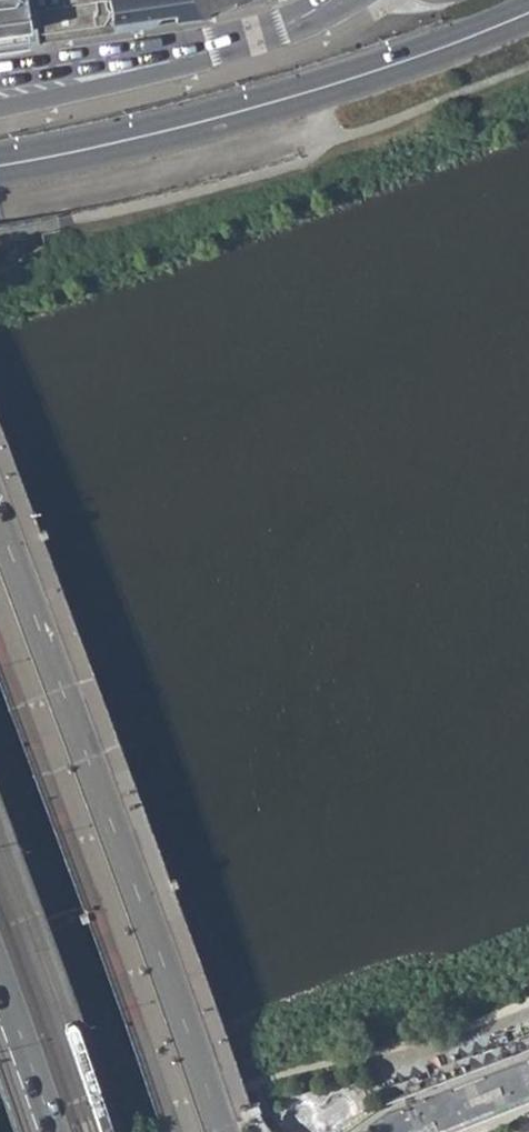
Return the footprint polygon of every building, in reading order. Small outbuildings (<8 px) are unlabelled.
[(28,35),(23,0),(0,0),(0,39),(28,35)] [(28,35),(190,11),(183,0),(23,0),(28,35)] [(190,11),(215,0),(183,0),(190,11)]
